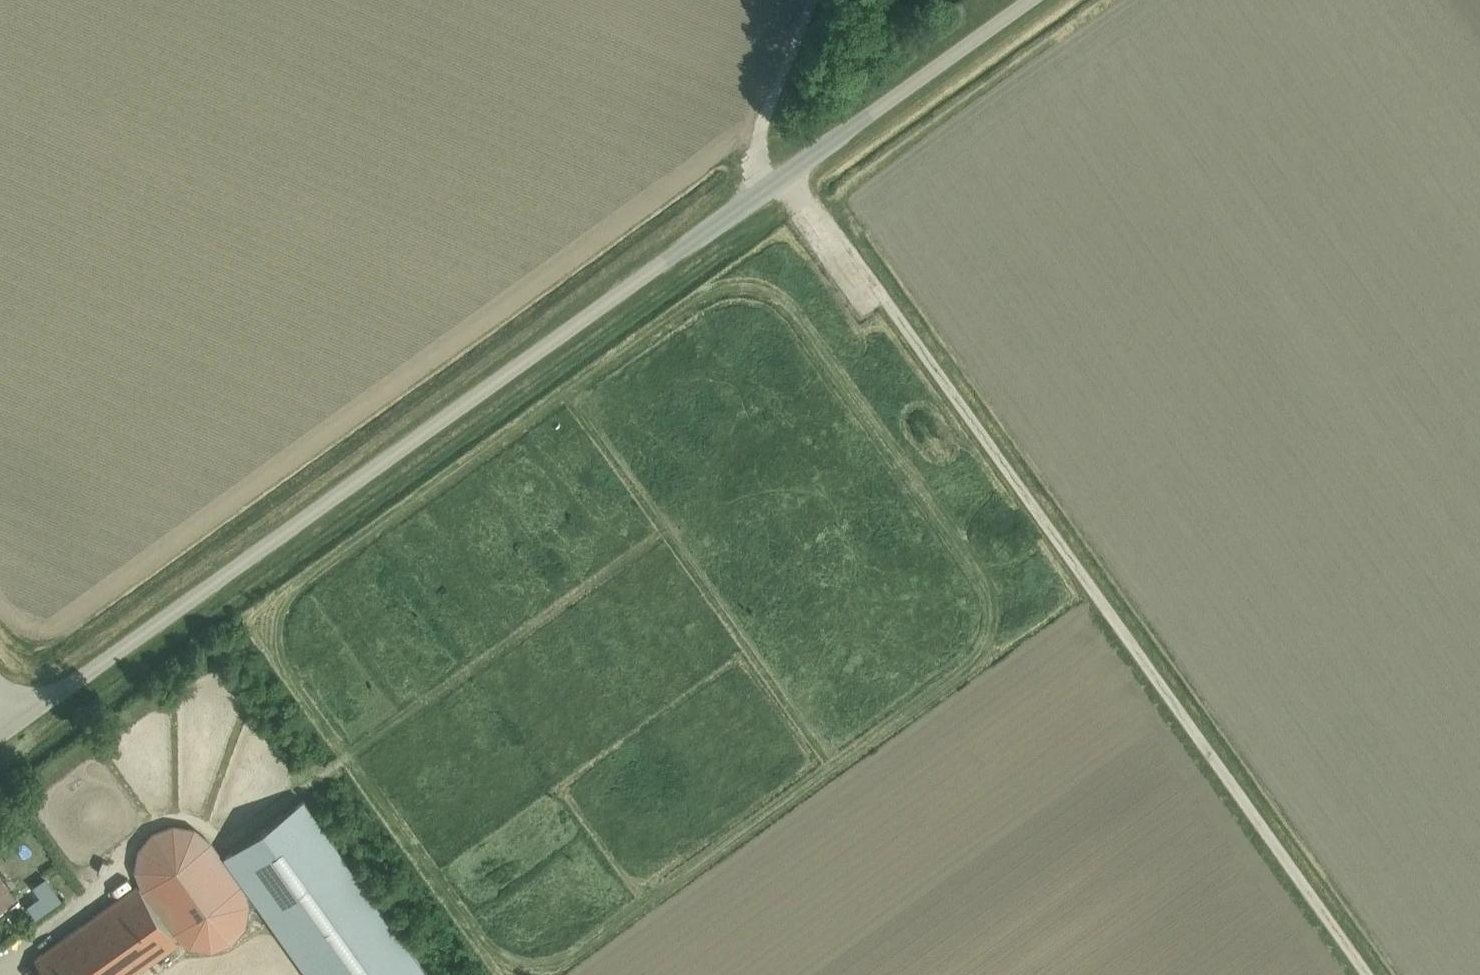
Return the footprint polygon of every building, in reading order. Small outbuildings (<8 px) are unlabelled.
[(224,857),(259,906),(308,974),(429,974),(304,800),(224,857)] [(0,878),(0,906),(13,896),(0,878)] [(136,885),(35,957),(48,974),(132,974),(177,943),(136,885)]
